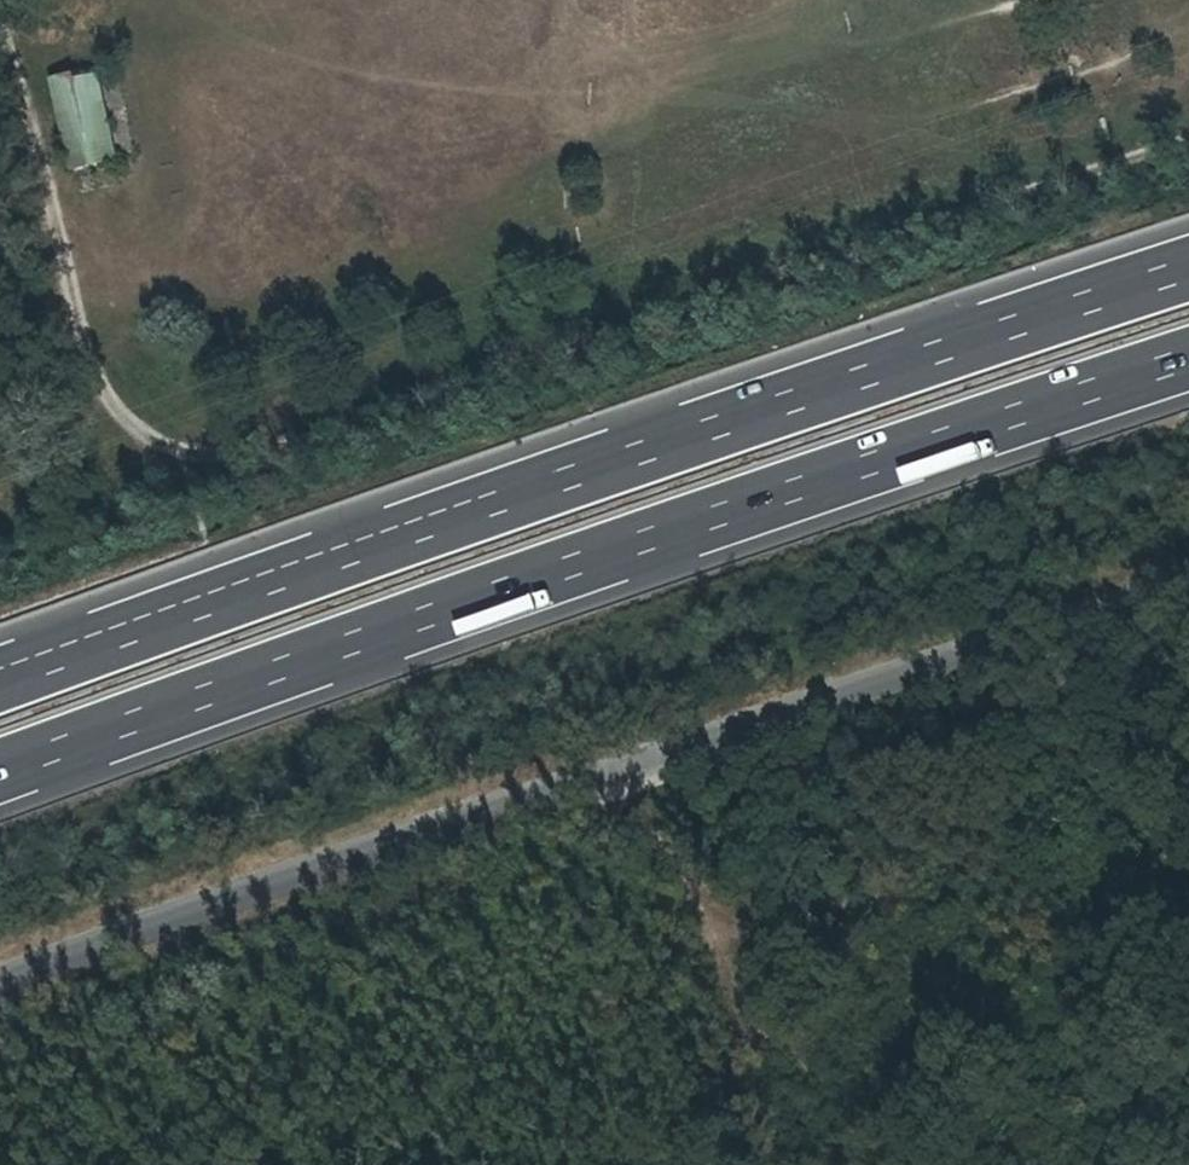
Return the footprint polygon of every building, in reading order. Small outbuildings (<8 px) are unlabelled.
[(100,75),(60,85),(80,169),(120,160),(100,75)] [(18,806),(13,791),(0,796),(0,812),(18,806)]
